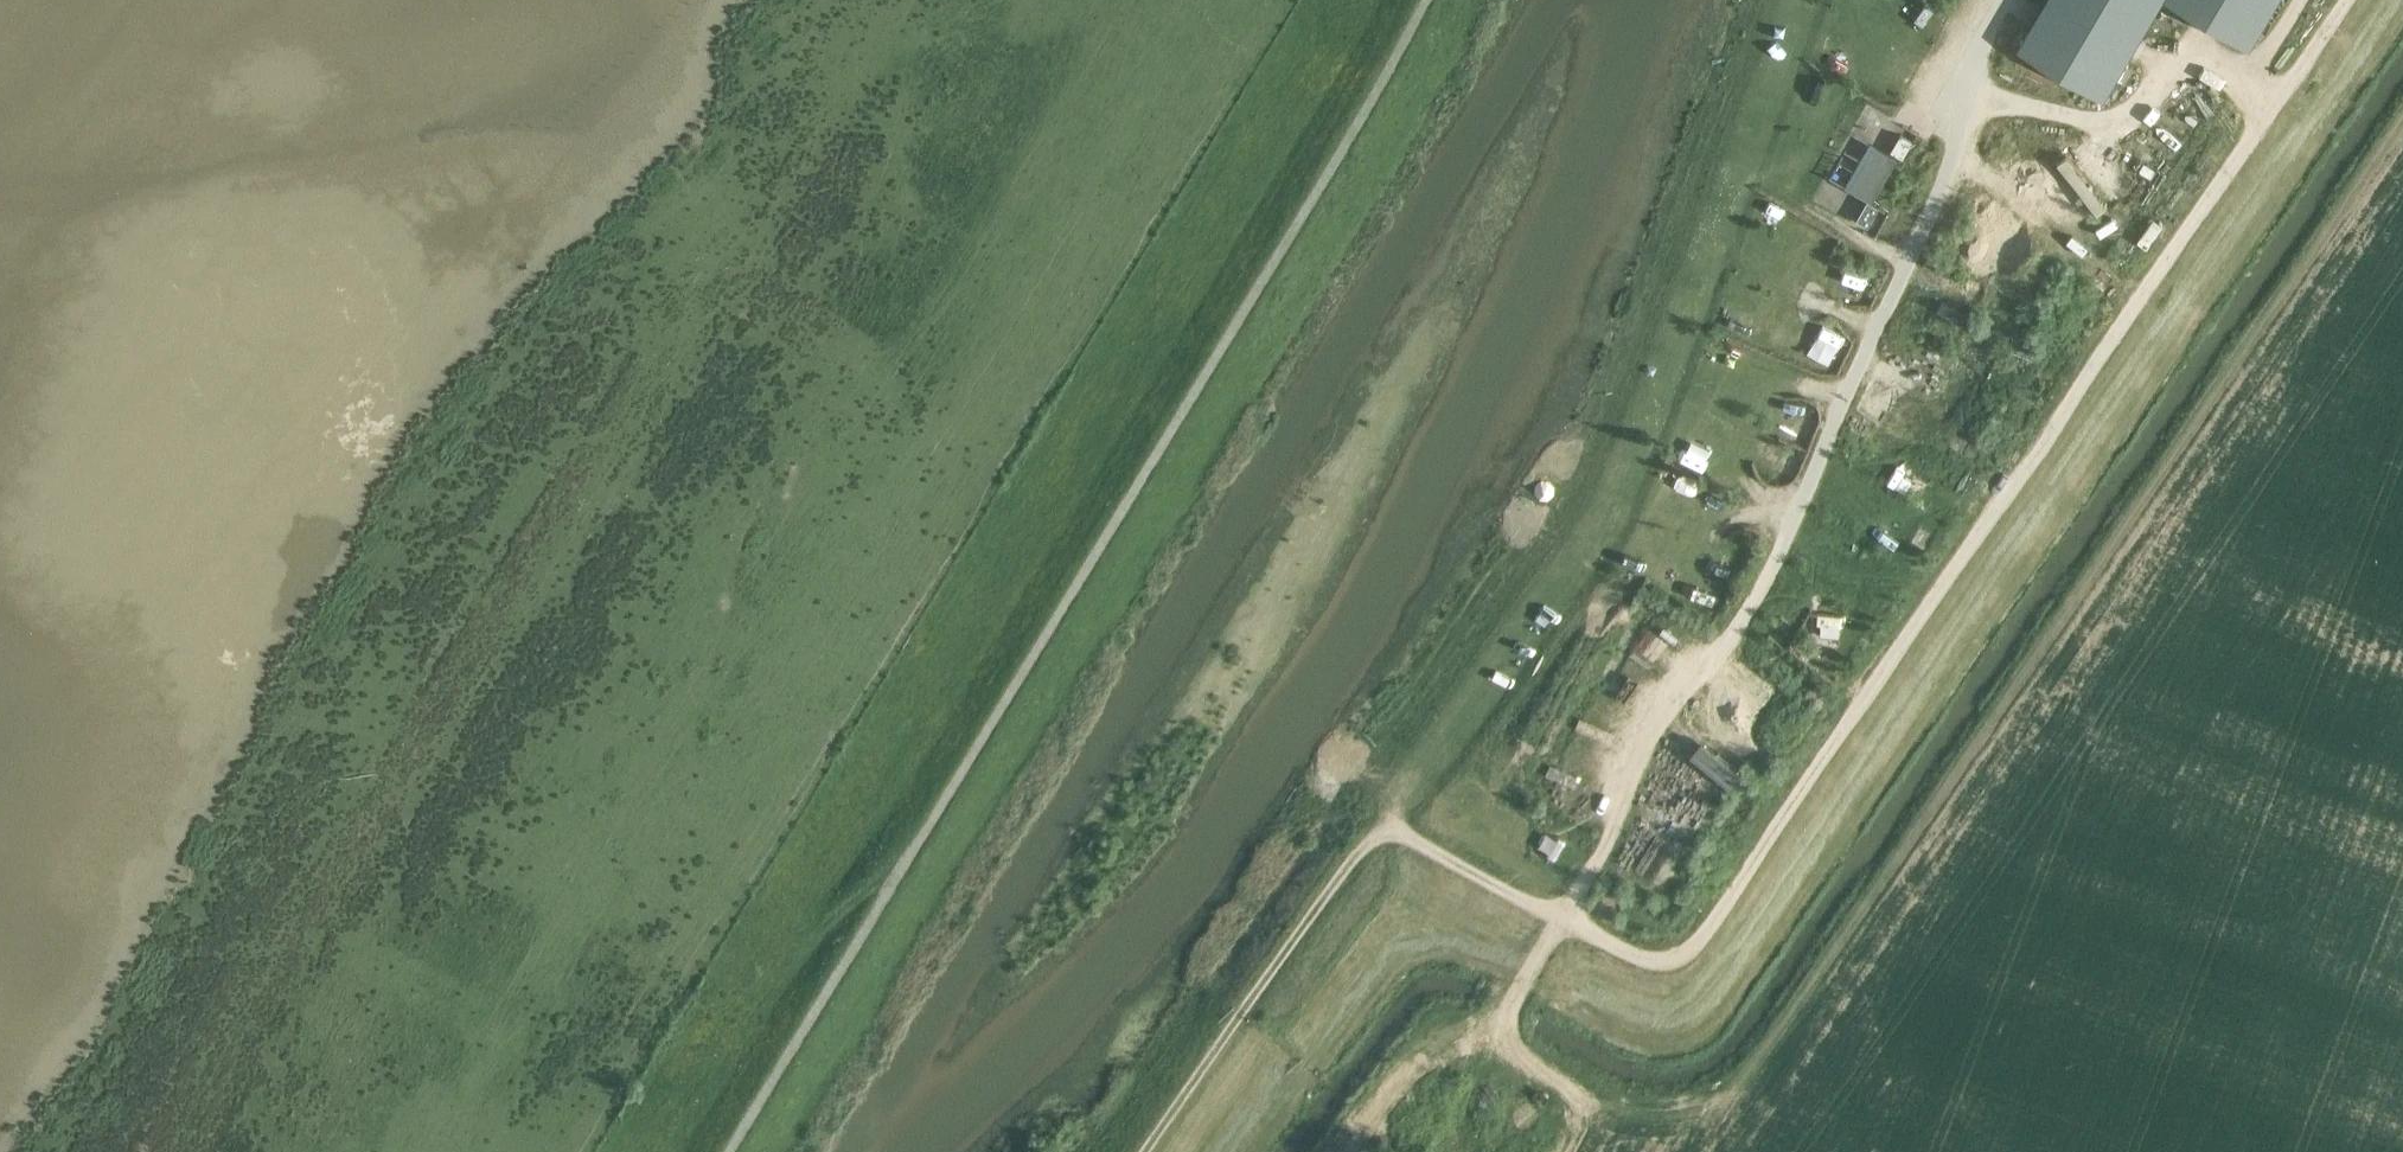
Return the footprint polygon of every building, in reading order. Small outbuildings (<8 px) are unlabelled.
[(2018,47),(2104,98),(2148,23),(2161,0),(2046,0),(2018,47)] [(2249,47),(2277,0),(2170,0),(2249,47)] [(1876,146),(1851,189),(1873,202),(1898,158),(1876,146)] [(1868,200),(1858,219),(1869,225),(1871,221),(1878,209),(1879,206),(1868,200)]
